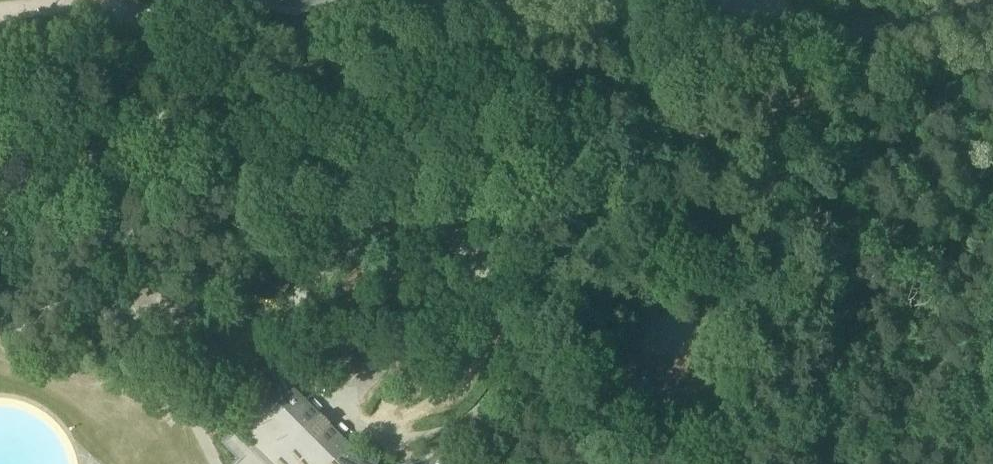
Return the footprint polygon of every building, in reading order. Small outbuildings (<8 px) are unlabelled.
[(242,1),(295,14),(332,0),(242,0),(242,1)] [(594,82),(614,77),(612,67),(591,72),(594,82)] [(250,268),(248,275),(248,276),(248,278),(248,279),(248,281),(249,282),(249,284),(250,285),(251,286),(251,287),(252,289),(253,290),(254,291),(255,292),(257,293),(258,294),(259,294),(260,295),(262,295),(263,296),(265,296),(266,296),(268,296),(269,296),(270,296),(272,296),(273,296),(275,295),(276,295),(277,294),(284,289),(288,282),(288,275),(287,268),(285,264),(279,259),(274,257),(268,256),(260,258),(254,262),(250,268)] [(278,397),(287,407),(289,406),(300,417),(299,418),(307,427),(318,416),(310,407),(308,409),(297,398),(298,396),(289,386),(288,387),(290,389),(280,398),(278,397)] [(668,425),(658,424),(658,432),(667,433),(668,425)] [(344,463),(348,463),(356,456),(358,457),(358,456),(348,447),(347,448),(336,437),(337,435),(329,427),(318,438),(326,446),(328,445),(339,456),(337,458),(344,463)] [(250,448),(229,428),(221,431),(222,433),(222,434),(222,435),(222,436),(222,437),(222,438),(221,438),(221,439),(221,440),(221,441),(222,442),(222,444),(222,446),(222,448),(222,450),(222,451),(223,453),(223,455),(223,457),(224,458),(224,460),(225,462),(225,463),(265,463),(250,448)] [(469,457),(463,457),(463,458),(463,459),(462,459),(461,459),(460,459),(460,460),(459,460),(458,460),(458,461),(457,461),(456,461),(456,462),(455,462),(455,463),(454,463),(439,449),(434,456),(431,462),(430,463),(483,463),(482,463),(481,463),(480,462),(479,461),(478,460),(477,460),(476,459),(475,459),(474,459),(473,459),(473,458),(472,458),(472,457),(469,457)]
